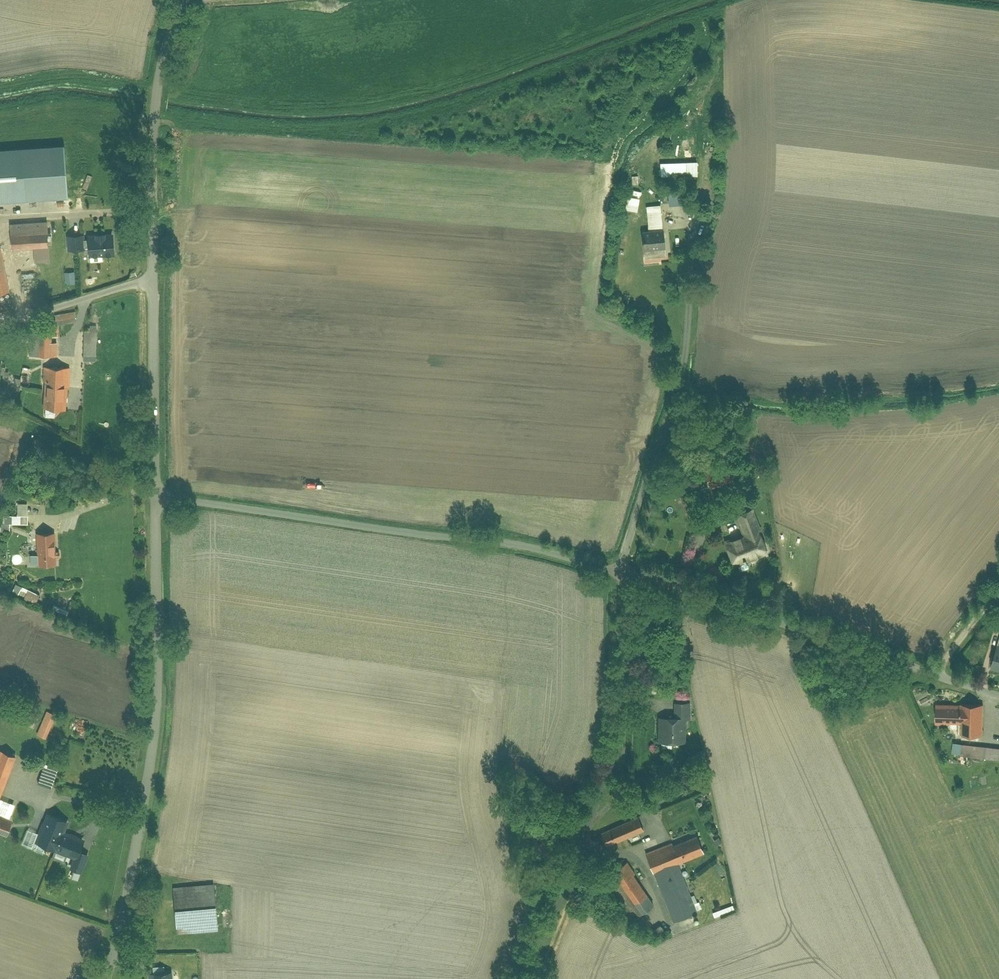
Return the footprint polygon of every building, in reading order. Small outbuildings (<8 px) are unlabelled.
[(67,197),(64,147),(0,150),(0,200),(67,197)] [(661,162),(661,177),(680,177),(680,162),(661,162)] [(671,197),(673,204),(684,202),(683,195),(671,197)] [(647,205),(648,230),(663,229),(662,205),(647,205)] [(13,223),(14,250),(49,248),(48,221),(13,223)] [(83,246),(82,234),(69,235),(69,247),(83,246)] [(115,253),(114,234),(90,235),(91,255),(115,253)] [(644,236),(645,264),(668,264),(668,236),(644,236)] [(10,295),(3,248),(0,249),(0,297),(10,295)] [(31,324),(31,355),(58,355),(58,325),(31,324)] [(45,368),(44,411),(71,411),(72,368),(45,368)] [(703,468),(710,491),(734,483),(727,461),(703,468)] [(738,517),(744,535),(725,542),(734,567),(771,554),(755,511),(738,517)] [(3,515),(2,527),(27,528),(27,516),(3,515)] [(38,537),(38,567),(55,567),(55,537),(38,537)] [(29,589),(24,598),(35,603),(39,594),(29,589)] [(937,724),(962,726),(961,736),(983,737),(985,706),(938,703),(937,724)] [(676,705),(675,715),(660,714),(659,744),(686,744),(686,721),(692,721),(692,705),(676,705)] [(48,713),(38,736),(48,740),(58,717),(48,713)] [(959,756),(998,760),(998,746),(961,742),(959,756)] [(1,799),(18,757),(0,750),(0,811),(13,816),(17,805),(1,799)] [(47,766),(41,782),(53,786),(59,770),(47,766)] [(72,824),(50,815),(36,849),(57,858),(59,853),(75,859),(83,840),(67,834),(72,824)] [(8,836),(12,823),(0,819),(0,834),(8,836)] [(602,836),(608,849),(644,832),(638,819),(602,836)] [(28,829),(23,845),(33,848),(38,833),(28,829)] [(695,836),(648,853),(674,921),(698,912),(679,863),(702,854),(695,836)] [(627,866),(614,874),(640,914),(653,906),(627,866)] [(215,885),(176,887),(178,933),(217,931),(215,885)]
